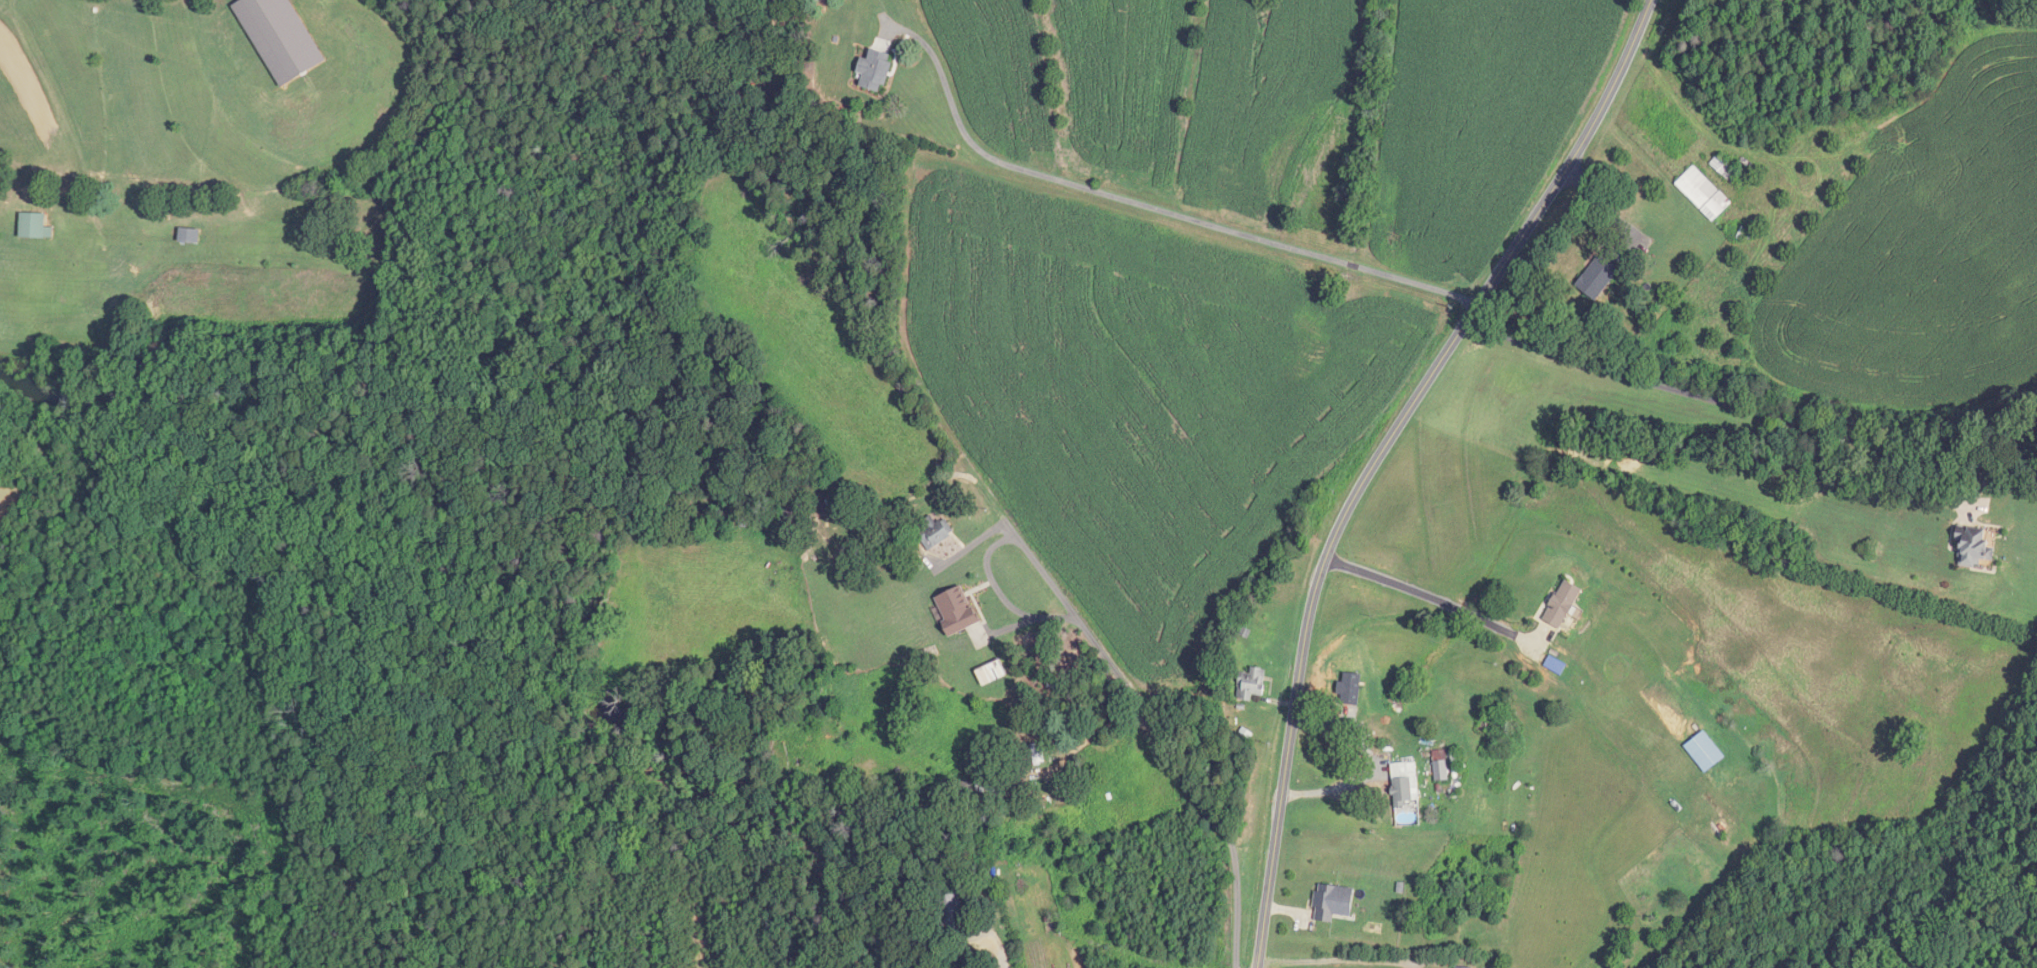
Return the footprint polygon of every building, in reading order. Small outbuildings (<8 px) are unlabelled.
[(894,55),(871,49),(868,59),(862,57),(858,74),(864,75),(860,87),(883,93),(894,55)] [(1724,176),(1731,168),(1719,156),(1711,164),(1724,176)] [(1713,223),(1733,204),(1695,165),(1675,184),(1713,223)] [(53,239),(54,228),(46,228),(46,214),(21,213),(20,237),(53,239)] [(200,230),(180,229),(179,243),(199,244),(200,230)] [(1576,287),(1597,302),(1627,261),(1606,246),(1576,287)] [(828,502),(833,511),(841,506),(835,497),(828,502)] [(937,524),(933,517),(926,520),(930,528),(920,535),(929,550),(955,535),(946,519),(937,524)] [(1958,529),(1958,567),(1994,567),(1994,529),(1958,529)] [(1563,630),(1581,588),(1563,580),(1544,621),(1563,630)] [(1266,668),(1252,668),(1251,673),(1240,673),(1239,700),(1253,700),(1253,695),(1265,696),(1266,668)] [(1685,747),(1706,774),(1726,758),(1705,731),(1685,747)] [(1042,743),(1032,745),(1034,752),(1017,756),(1019,762),(1033,759),(1035,766),(1046,763),(1042,743)] [(1436,781),(1450,781),(1448,750),(1434,750),(1436,781)] [(1396,826),(1420,825),(1417,762),(1393,764),(1396,826)] [(1314,921),(1333,923),(1334,915),(1351,917),(1355,888),(1317,884),(1314,921)] [(970,927),(958,891),(938,898),(950,934),(970,927)]
